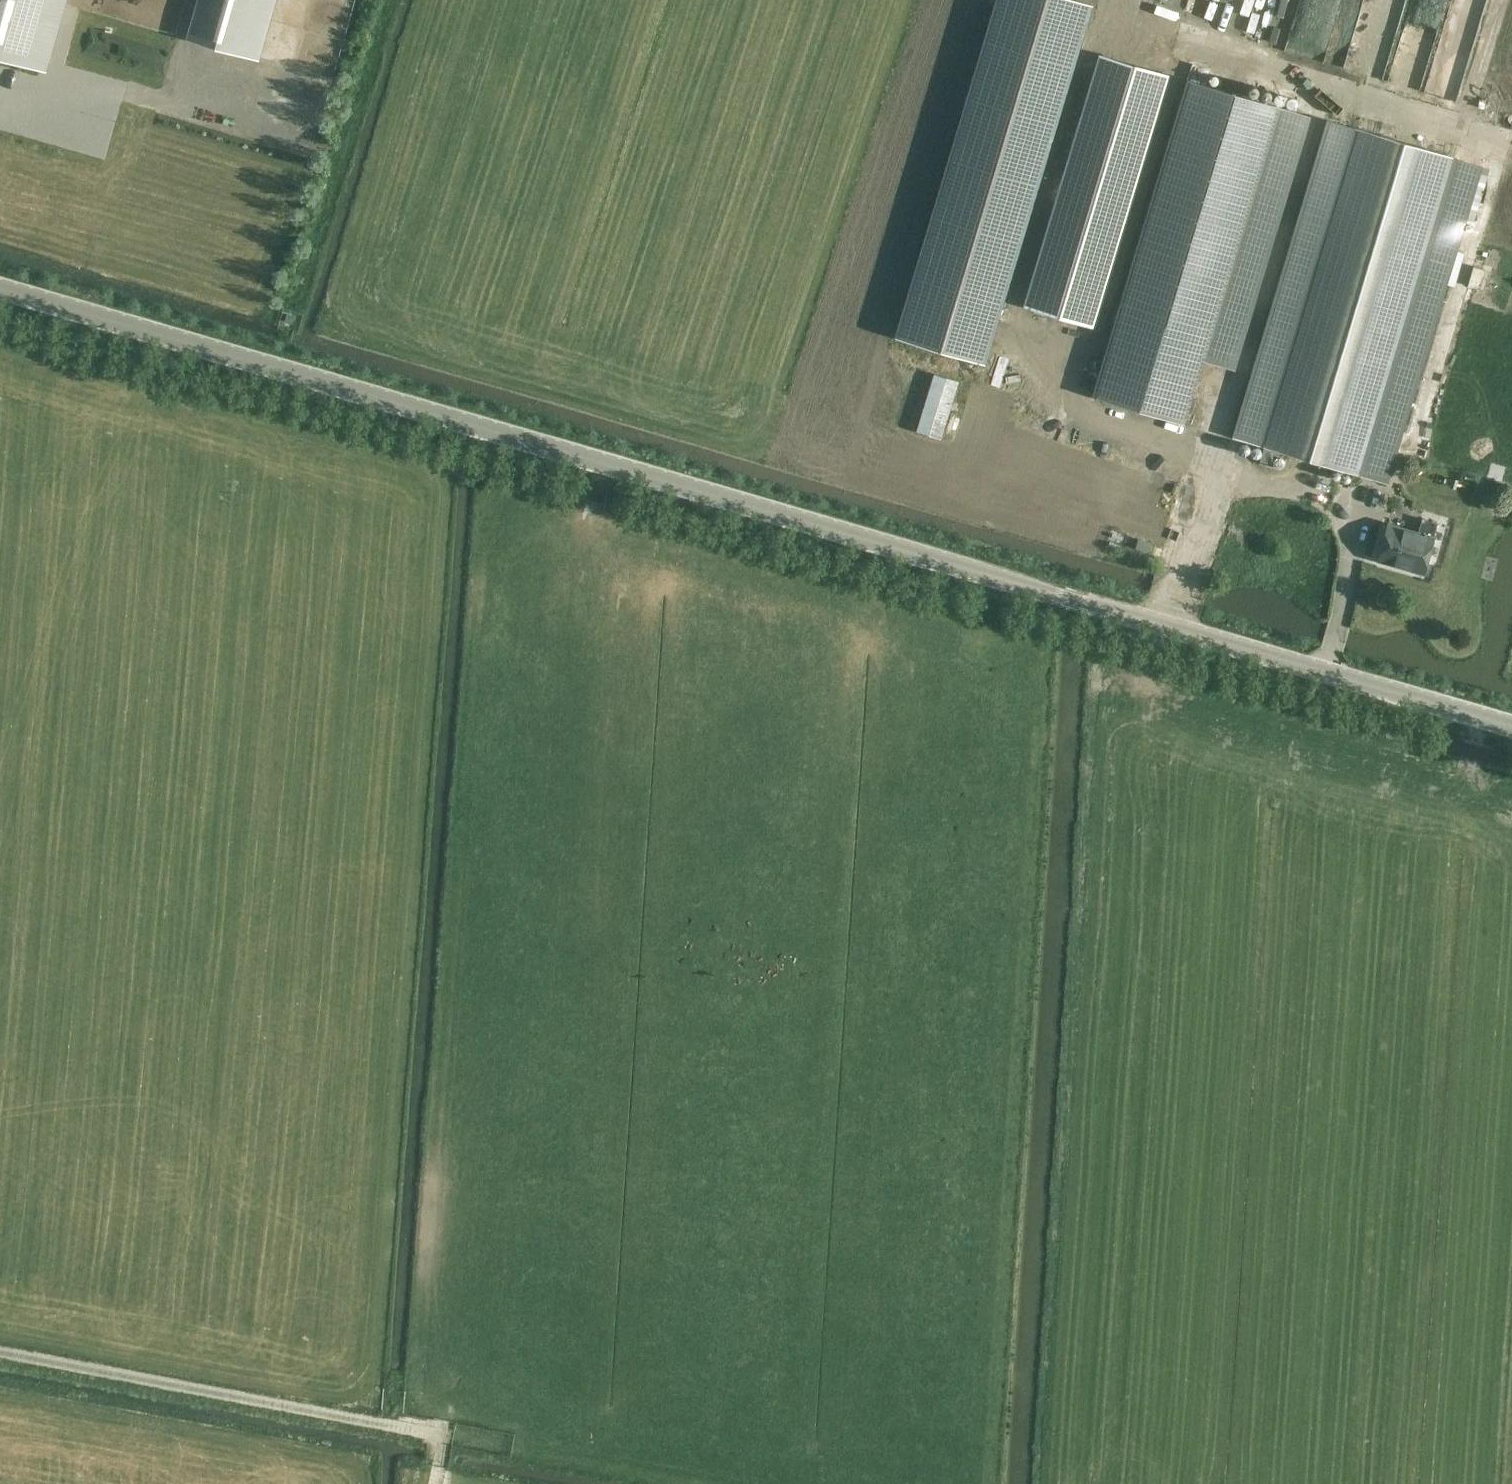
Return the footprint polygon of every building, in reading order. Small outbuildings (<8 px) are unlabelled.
[(43,60),(60,0),(0,0),(0,48),(43,60)] [(181,29),(248,49),(263,0),(190,0),(181,29)] [(894,337),(983,363),(1091,4),(1077,0),(995,0),(894,337)] [(1092,396),(1184,423),(1203,359),(1238,369),(1314,116),(1279,106),(1187,79),(1092,396)] [(1363,477),(1387,483),(1456,253),(1430,245),(1456,159),(1349,126),(1323,213),(1309,209),(1240,438),(1255,442),(1255,444),(1263,447),(1277,451),(1363,477)] [(1277,451),(1263,447),(1259,460),(1272,464),(1277,451)] [(1378,559),(1423,572),(1433,538),(1437,522),(1421,518),(1417,534),(1388,525),(1378,559)]
